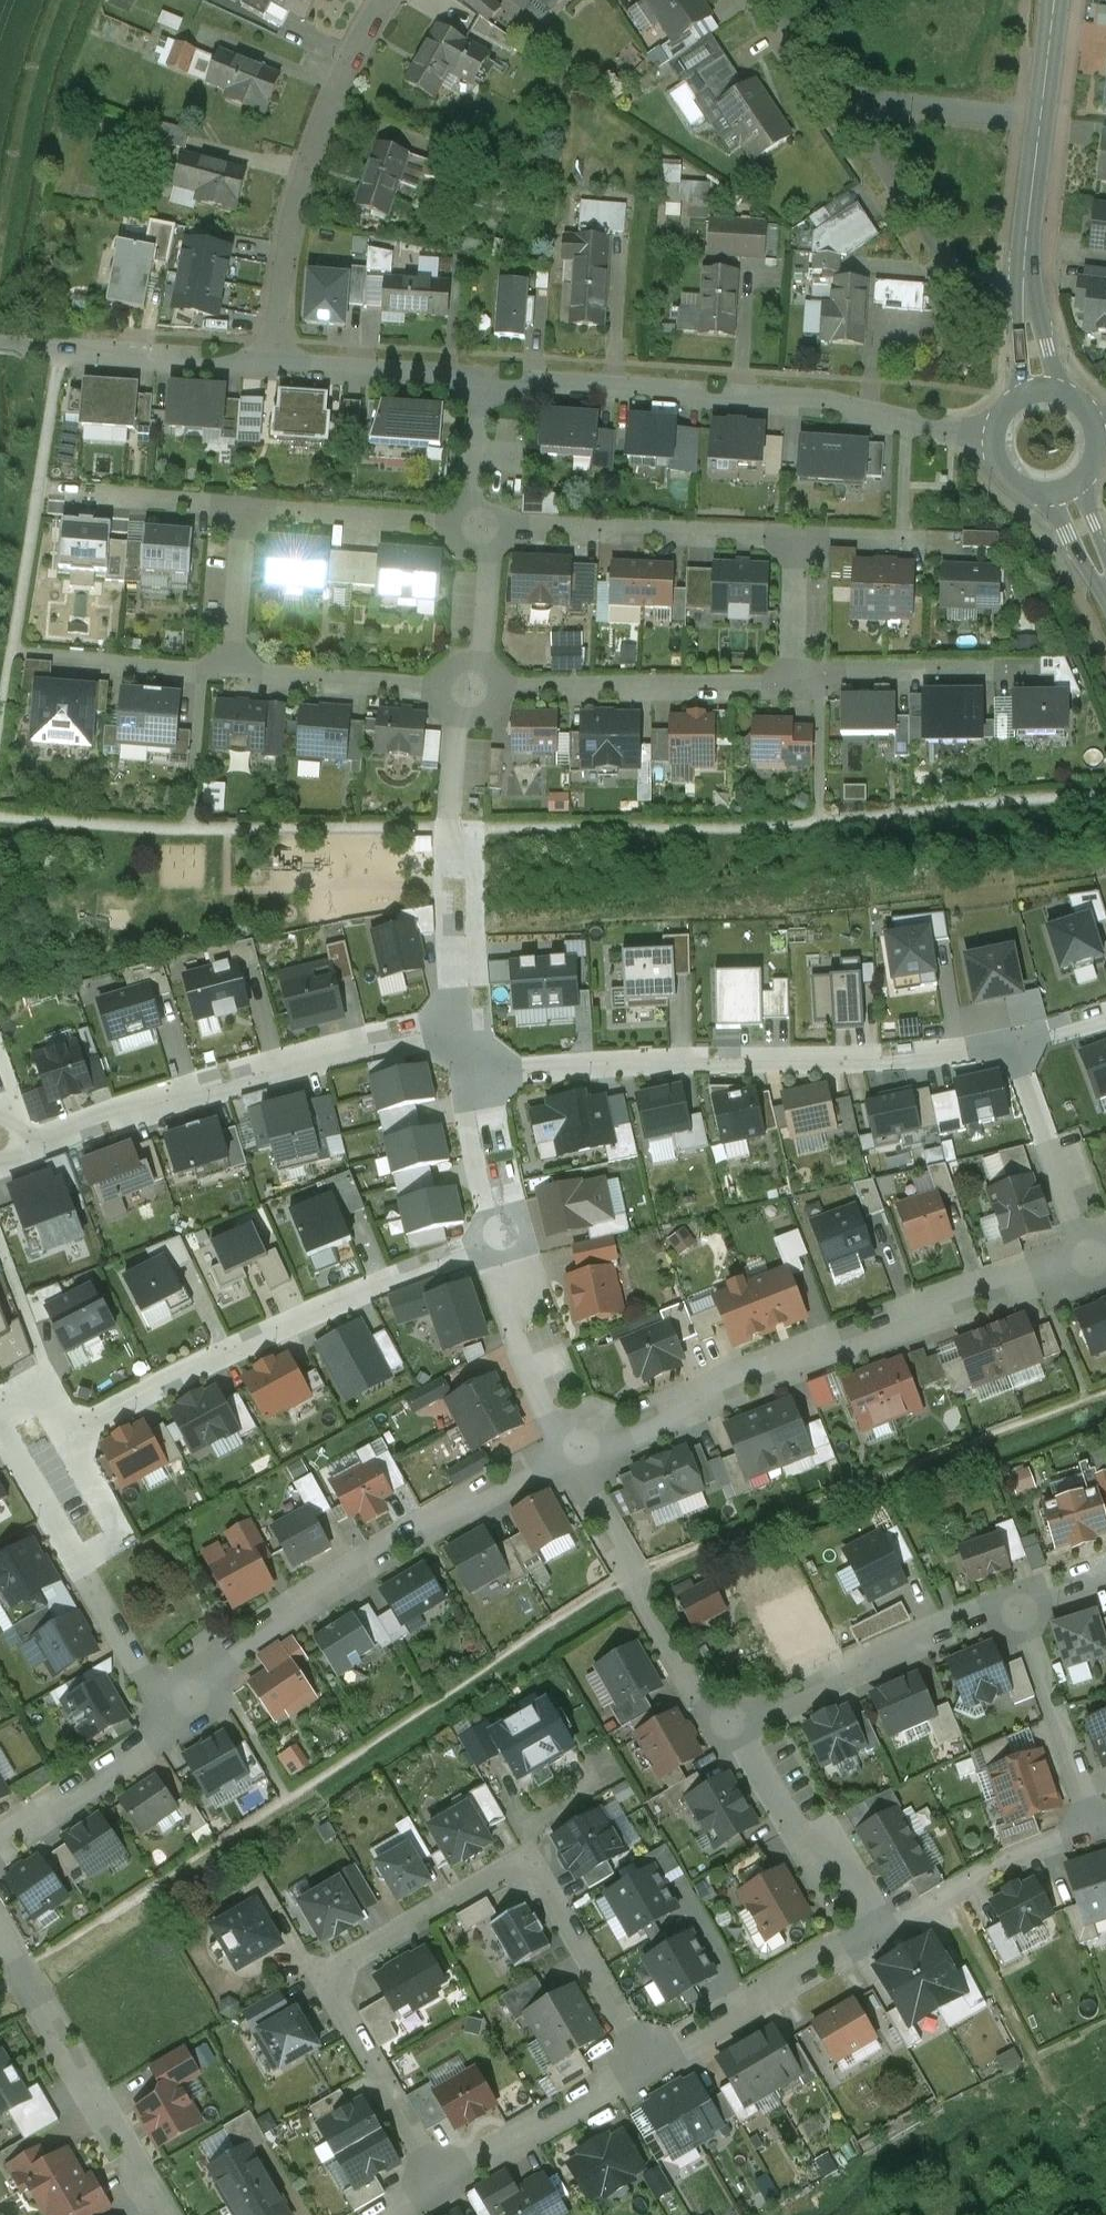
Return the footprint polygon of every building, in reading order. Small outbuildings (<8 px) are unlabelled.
[(134,9),(137,0),(114,0),(113,3),(134,9)] [(194,0),(175,0),(175,1),(191,9),(195,0),(194,0)] [(270,0),(244,0),(241,5),(282,28),(290,16),(292,12),(270,0)] [(292,12),(290,16),(305,25),(320,0),(270,0),(292,12)] [(490,0),(462,0),(488,22),(500,9),(490,0)] [(525,10),(533,0),(513,0),(525,10)] [(646,1),(673,41),(674,42),(690,31),(711,17),(699,0),(648,0),(646,1)] [(181,31),(186,19),(164,12),(160,24),(181,31)] [(518,44),(479,17),(471,32),(511,55),(518,44)] [(438,26),(405,82),(434,99),(450,72),(473,85),(490,56),(438,26)] [(690,31),(674,42),(673,41),(659,50),(669,64),(699,43),(690,31)] [(197,51),(177,43),(168,67),(188,75),(197,51)] [(217,59),(197,51),(188,75),(207,83),(217,59)] [(280,76),(220,52),(217,59),(207,83),(231,93),(227,101),(264,116),(267,108),(268,108),(280,76)] [(725,57),(686,83),(697,100),(709,93),(718,106),(746,88),(725,57)] [(791,136),(754,82),(746,88),(718,106),(755,161),(791,136)] [(191,132),(153,122),(148,141),(169,147),(186,151),(191,132)] [(463,148),(436,139),(429,162),(430,162),(425,177),(449,185),(463,148)] [(169,147),(148,141),(138,178),(159,184),(169,147)] [(377,144),(356,206),(388,217),(400,183),(420,190),(425,177),(430,162),(429,162),(409,155),(377,144)] [(247,172),(183,155),(175,188),(199,194),(197,203),(234,213),(237,204),(238,205),(247,172)] [(712,182),(683,181),(684,165),(667,165),(667,201),(691,201),(691,219),(711,219),(712,182)] [(627,206),(582,203),(579,230),(624,234),(627,206)] [(857,206),(815,234),(814,254),(815,255),(841,256),(846,256),(877,236),(857,206)] [(1095,207),(1091,249),(1105,251),(1105,208),(1095,207)] [(764,226),(713,223),(711,253),(762,257),(764,226)] [(566,238),(560,325),(604,328),(608,263),(599,262),(600,252),(596,251),(597,240),(566,238)] [(169,251),(131,247),(128,274),(159,277),(160,264),(168,265),(168,264),(169,251)] [(393,254),(369,250),(368,272),(392,274),(393,254)] [(841,256),(815,255),(814,271),(823,272),(840,273),(841,256)] [(224,268),(168,264),(168,265),(160,264),(159,277),(157,297),(200,300),(199,319),(220,320),(221,302),(222,302),(224,268)] [(1105,287),(1105,270),(1092,269),(1091,285),(1105,287)] [(738,272),(704,270),(701,310),(678,308),(677,332),(700,333),(700,335),(734,337),(738,272)] [(340,273),(309,271),(307,317),(337,319),(340,273)] [(814,271),(809,271),(808,280),(814,280),(822,280),(823,272),(814,271)] [(823,272),(822,280),(814,280),(812,305),(823,305),(823,303),(832,304),(833,278),(839,279),(840,273),(823,272)] [(57,275),(42,274),(41,289),(56,290),(56,287),(57,276),(57,275)] [(69,277),(57,276),(56,287),(68,288),(69,277)] [(368,278),(351,277),(349,306),(348,306),(348,307),(367,309),(367,308),(366,308),(368,278)] [(839,279),(833,278),(832,304),(823,303),(823,305),(821,342),(829,343),(829,344),(863,346),(868,281),(839,279)] [(450,283),(385,279),(383,313),(448,317),(450,283)] [(529,283),(499,281),(496,338),(526,340),(526,327),(534,327),(535,300),(528,299),(529,283)] [(925,285),(876,281),(874,304),(883,305),(883,309),(923,312),(925,285)] [(1091,285),(1086,335),(1105,338),(1105,287),(1091,285)] [(137,386),(86,383),(85,392),(83,419),(83,427),(134,431),(137,396),(137,386)] [(224,392),(173,389),(170,429),(221,432),(224,401),(224,392)] [(85,392),(71,391),(67,417),(83,419),(85,392)] [(152,397),(137,396),(134,431),(139,436),(150,436),(152,397)] [(326,399),(282,396),(280,416),(277,416),(275,439),(327,443),(329,419),(325,419),(326,399)] [(241,402),(224,401),(221,432),(220,441),(238,442),(241,402)] [(262,403),(241,402),(238,442),(259,444),(262,403)] [(362,404),(344,403),(342,437),(360,438),(362,404)] [(444,407),(383,403),(382,405),(374,405),(371,445),(441,450),(443,425),(444,407)] [(597,418),(544,414),(542,451),(544,451),(548,456),(557,456),(561,453),(593,455),(594,455),(596,434),(597,418)] [(675,423),(631,420),(628,460),(671,463),(672,463),(675,432),(675,423)] [(744,424),(730,423),(730,427),(714,426),(711,471),(736,473),(737,466),(762,468),(762,467),(764,438),(764,429),(744,428),(744,424)] [(441,460),(424,459),(423,483),(445,484),(445,488),(447,488),(451,426),(443,425),(441,450),(441,460)] [(700,433),(675,432),(672,463),(671,463),(671,472),(697,473),(700,433)] [(616,435),(596,434),(594,455),(593,455),(593,463),(598,469),(614,470),(616,435)] [(784,439),(764,438),(762,467),(766,467),(765,478),(781,479),(784,439)] [(868,445),(801,440),(799,480),(865,485),(866,478),(868,445)] [(441,450),(371,445),(371,455),(424,459),(441,460),(441,450)] [(884,446),(868,445),(866,478),(882,479),(884,446)] [(95,521),(81,520),(81,522),(63,521),(60,570),(72,571),(72,573),(95,575),(96,572),(107,573),(108,573),(111,543),(112,525),(95,524),(95,521)] [(194,533),(145,529),(144,545),(141,578),(143,578),(172,580),(172,576),(190,577),(194,533)] [(998,535),(972,534),(971,548),(998,550),(998,535)] [(328,546),(271,542),(268,579),(269,579),(268,586),(287,588),(286,596),(305,597),(306,589),(324,590),(325,584),(328,553),(328,546)] [(128,544),(111,543),(108,573),(107,573),(106,582),(125,584),(128,544)] [(144,545),(128,544),(125,584),(142,585),(143,578),(141,578),(144,545)] [(355,555),(328,553),(325,584),(353,586),(355,555)] [(440,557),(383,553),(383,557),(380,589),(380,593),(380,597),(399,598),(398,606),(417,608),(418,600),(436,601),(437,594),(440,557)] [(383,557),(355,555),(353,586),(380,589),(383,557)] [(570,561),(516,559),(515,604),(532,605),(536,609),(547,609),(551,606),(568,606),(569,606),(570,566),(570,561)] [(643,564),(612,563),(611,596),(610,608),(641,609),(643,564)] [(674,566),(643,564),(641,609),(672,610),(674,566)] [(896,564),(875,564),(873,566),(856,565),(855,597),(856,597),(858,599),(857,618),(888,620),(888,617),(910,618),(912,567),(898,567),(896,564)] [(599,567),(570,566),(569,606),(568,606),(568,615),(583,615),(584,606),(597,607),(597,595),(599,567)] [(767,568),(716,566),(716,572),(714,612),(714,613),(765,615),(767,568)] [(1000,570),(943,568),(942,607),(948,608),(963,608),(998,610),(1000,570)] [(716,572),(687,571),(686,610),(714,612),(716,572)] [(611,596),(597,595),(597,607),(610,608),(611,596)] [(963,608),(948,608),(947,621),(962,622),(963,608)] [(581,668),(581,650),(563,651),(563,669),(581,668)] [(1081,696),(1065,659),(1041,660),(1041,677),(1054,677),(1055,695),(1067,695),(1067,696),(1081,696)] [(53,664),(27,662),(24,678),(42,679),(51,680),(53,664)] [(42,679),(24,678),(22,696),(33,697),(32,713),(36,713),(38,686),(42,686),(42,679)] [(109,684),(95,683),(94,690),(95,690),(94,714),(107,715),(109,684)] [(69,685),(58,684),(57,687),(42,686),(38,686),(36,713),(34,743),(91,747),(94,714),(95,690),(94,690),(69,688),(69,685)] [(163,692),(145,691),(145,694),(125,693),(122,730),(120,746),(122,746),(171,750),(175,750),(177,732),(179,697),(163,696),(163,692)] [(1050,691),(1037,692),(1037,695),(1015,695),(1015,718),(1015,734),(1068,734),(1068,718),(1067,718),(1067,696),(1067,695),(1055,695),(1050,695),(1050,691)] [(981,695),(925,696),(925,723),(925,724),(925,740),(926,742),(981,741),(981,739),(981,724),(981,722),(981,695)] [(896,696),(841,696),(841,737),(895,736),(896,736),(896,718),(896,696)] [(266,710),(220,706),(217,747),(262,751),(263,751),(265,717),(266,710)] [(349,715),(303,711),(300,755),(300,759),(322,761),(322,757),(345,759),(346,759),(348,723),(349,715)] [(426,717),(380,713),(377,754),(423,757),(426,717)] [(557,716),(514,716),(514,752),(557,752),(557,716)] [(638,716),(584,716),(584,735),(584,769),(586,769),(638,769),(638,716)] [(286,719),(265,717),(263,751),(262,751),(262,758),(283,759),(286,719)] [(910,718),(896,718),(896,736),(895,736),(895,758),(910,758),(910,740),(910,723),(910,718)] [(713,720),(672,720),(672,732),(672,764),(672,765),(695,765),(695,769),(714,769),(713,720)] [(791,722),(755,721),(754,732),(744,742),(754,753),(754,764),(789,764),(790,764),(791,729),(791,722)] [(994,722),(981,722),(981,724),(981,739),(994,739),(994,722)] [(366,724),(348,723),(346,759),(345,759),(345,763),(362,764),(366,724)] [(925,723),(910,723),(910,740),(925,740),(925,724),(925,723)] [(122,730),(106,728),(104,749),(121,750),(122,746),(120,746),(122,730)] [(813,729),(791,729),(790,764),(789,764),(789,767),(813,767),(813,729)] [(191,733),(177,732),(175,750),(171,750),(170,765),(189,767),(191,733)] [(672,732),(652,732),(652,764),(672,764),(672,732)] [(584,769),(584,735),(570,735),(570,775),(586,775),(586,769),(584,769)] [(504,752),(491,751),(488,790),(501,791),(504,752)] [(323,777),(322,764),(299,765),(300,778),(323,777)] [(1077,922),(1092,918),(1095,928),(1105,925),(1105,916),(1099,894),(1069,898),(1077,922)] [(396,915),(398,929),(414,925),(417,937),(435,936),(433,909),(396,915)] [(1077,922),(1049,931),(1063,974),(1105,961),(1095,928),(1092,918),(1077,922)] [(398,929),(375,933),(386,982),(424,974),(417,937),(414,925),(398,929)] [(886,939),(893,985),(938,979),(931,933),(886,939)] [(673,953),(674,978),(690,977),(690,937),(663,938),(664,953),(673,953)] [(253,943),(207,953),(212,971),(237,964),(239,973),(259,968),(253,943)] [(1018,944),(958,956),(969,1014),(1008,1006),(1030,1002),(1028,994),(1018,944)] [(664,953),(623,956),(625,991),(612,992),(613,1012),(669,1009),(668,1004),(675,1003),(674,978),(673,953),(664,953)] [(313,978),(283,985),(294,1035),(364,1019),(350,958),(310,967),(313,978)] [(575,960),(510,965),(514,1014),(576,1010),(578,1010),(577,995),(575,960)] [(841,976),(812,978),(816,1025),(833,1024),(834,1032),(865,1030),(861,960),(841,961),(841,976)] [(161,963),(123,973),(130,994),(148,988),(152,1002),(172,996),(161,963)] [(212,971),(183,979),(196,1025),(214,1020),(215,1025),(237,1019),(236,1014),(250,1010),(239,973),(237,964),(212,971)] [(762,974),(718,975),(719,1030),(763,1029),(763,1018),(762,992),(762,974)] [(773,992),(762,992),(763,1018),(787,1018),(786,981),(773,981),(773,992)] [(130,994),(98,1004),(111,1047),(162,1031),(152,1002),(148,988),(130,994)] [(1008,1006),(1013,1026),(1047,1020),(1039,992),(1028,994),(1030,1002),(1008,1006)] [(589,994),(577,995),(578,1010),(576,1010),(578,1035),(592,1034),(589,994)] [(76,1045),(35,1058),(50,1106),(91,1093),(83,1066),(76,1045)] [(1083,1056),(1098,1099),(1105,1096),(1105,1048),(1083,1056)] [(367,1066),(370,1079),(408,1070),(405,1057),(367,1066)] [(83,1066),(91,1093),(109,1088),(100,1060),(83,1066)] [(374,1097),(432,1083),(428,1066),(408,1070),(370,1079),(374,1097)] [(993,1078),(946,1090),(956,1129),(1003,1116),(993,1078)] [(436,1101),(432,1083),(374,1097),(379,1114),(416,1106),(436,1101)] [(688,1123),(680,1085),(636,1095),(647,1142),(674,1136),(690,1132),(688,1123)] [(828,1088),(782,1098),(784,1109),(789,1131),(791,1142),(825,1135),(838,1132),(831,1104),(828,1088)] [(913,1091),(865,1102),(874,1142),(922,1132),(913,1091)] [(756,1092),(713,1101),(723,1146),(766,1136),(766,1134),(757,1097),(756,1092)] [(769,1094),(757,1097),(766,1134),(778,1131),(773,1110),(769,1094)] [(575,1096),(529,1106),(542,1166),(617,1150),(607,1099),(577,1105),(575,1096)] [(305,1100),(261,1111),(270,1148),(276,1169),(320,1158),(316,1143),(307,1107),(305,1100)] [(851,1100),(831,1104),(838,1132),(825,1135),(828,1145),(859,1137),(851,1100)] [(331,1101),(307,1107),(316,1143),(339,1137),(331,1101)] [(382,1128),(419,1119),(416,1106),(379,1114),(382,1128)] [(784,1109),(773,1110),(778,1131),(779,1133),(789,1131),(784,1109)] [(270,1148),(261,1111),(248,1114),(257,1151),(270,1148)] [(422,1132),(419,1119),(382,1128),(385,1140),(422,1132)] [(701,1120),(688,1123),(690,1132),(674,1136),(678,1154),(707,1147),(701,1120)] [(188,1132),(167,1139),(179,1178),(225,1163),(229,1162),(221,1133),(218,1123),(202,1129),(200,1125),(188,1129),(188,1132)] [(389,1158),(446,1145),(442,1127),(422,1132),(385,1140),(389,1158)] [(236,1128),(221,1133),(229,1162),(225,1163),(227,1172),(248,1165),(236,1128)] [(152,1143),(132,1150),(140,1171),(147,1168),(153,1184),(165,1180),(152,1143)] [(446,1145),(389,1158),(393,1176),(430,1167),(450,1162),(446,1145)] [(131,1148),(85,1165),(100,1207),(103,1206),(109,1221),(128,1214),(122,1199),(153,1187),(153,1184),(147,1168),(140,1171),(132,1150),(131,1148)] [(1023,1148),(999,1154),(1010,1186),(1031,1179),(1031,1180),(1034,1179),(1023,1148)] [(957,1197),(946,1165),(927,1169),(937,1197),(939,1203),(957,1197)] [(396,1189),(433,1180),(430,1167),(393,1176),(396,1189)] [(57,1173),(7,1193),(25,1241),(35,1237),(44,1259),(84,1243),(57,1173)] [(326,1183),(331,1196),(333,1195),(343,1219),(366,1210),(351,1173),(326,1183)] [(1010,1186),(990,1193),(1005,1239),(1007,1245),(1019,1241),(1048,1231),(1044,1217),(1047,1216),(1039,1194),(1036,1195),(1031,1180),(1031,1179),(1010,1186)] [(436,1193),(433,1180),(396,1189),(399,1202),(436,1193)] [(884,1212),(873,1181),(854,1185),(866,1218),(884,1212)] [(583,1185),(540,1195),(550,1239),(593,1230),(592,1227),(615,1221),(607,1184),(584,1189),(583,1185)] [(403,1220),(461,1206),(457,1189),(436,1193),(399,1202),(403,1220)] [(331,1196),(290,1212),(309,1260),(352,1242),(343,1219),(333,1195),(331,1196)] [(937,1197),(899,1209),(913,1249),(950,1236),(939,1203),(937,1197)] [(461,1206),(403,1220),(407,1236),(443,1228),(465,1223),(461,1206)] [(855,1210),(814,1225),(830,1270),(872,1255),(855,1210)] [(227,1278),(244,1270),(258,1264),(269,1259),(267,1255),(254,1225),(212,1244),(221,1266),(227,1278)] [(684,1252),(698,1241),(687,1227),(673,1239),(684,1252)] [(443,1228),(407,1236),(410,1251),(447,1243),(443,1228)] [(612,1238),(573,1246),(580,1276),(611,1269),(612,1271),(620,1270),(612,1238)] [(1005,1239),(986,1246),(993,1266),(1024,1256),(1019,1241),(1007,1245),(1005,1239)] [(163,1263),(170,1277),(193,1266),(180,1240),(145,1253),(152,1268),(163,1263)] [(269,1259),(258,1264),(271,1292),(292,1283),(277,1250),(267,1255),(269,1259)] [(152,1268),(122,1284),(142,1322),(165,1310),(183,1301),(177,1290),(170,1277),(163,1263),(152,1268)] [(227,1278),(221,1266),(212,1270),(222,1292),(248,1279),(244,1270),(227,1278)] [(580,1276),(569,1279),(579,1322),(598,1318),(601,1321),(613,1318),(614,1314),(616,1314),(611,1293),(616,1291),(612,1271),(611,1269),(580,1276)] [(786,1271),(750,1285),(748,1280),(747,1280),(768,1333),(776,1330),(775,1328),(804,1317),(786,1271)] [(441,1279),(398,1295),(406,1316),(432,1309),(430,1302),(447,1296),(441,1279)] [(747,1280),(730,1286),(732,1292),(716,1299),(720,1308),(726,1323),(734,1344),(760,1334),(760,1336),(768,1333),(747,1280)] [(183,1301),(165,1310),(169,1318),(194,1305),(184,1286),(177,1290),(183,1301)] [(26,1299),(36,1328),(51,1321),(47,1314),(65,1304),(58,1287),(26,1299)] [(65,1304),(47,1314),(51,1321),(58,1333),(51,1337),(64,1359),(115,1331),(93,1289),(65,1304)] [(447,1296),(430,1302),(432,1309),(447,1352),(485,1338),(468,1289),(447,1296)] [(684,1304),(661,1314),(666,1326),(669,1325),(678,1346),(698,1338),(698,1337),(691,1319),(684,1304)] [(1079,1317),(1093,1355),(1105,1350),(1105,1306),(1079,1317)] [(11,1335),(8,1327),(0,1307),(0,1342),(11,1335)] [(720,1308),(691,1319),(698,1337),(698,1338),(700,1344),(716,1338),(712,1329),(726,1323),(720,1308)] [(1023,1319),(990,1332),(1007,1375),(1040,1362),(1029,1333),(1023,1319)] [(8,1327),(11,1335),(0,1342),(0,1369),(3,1374),(33,1357),(20,1321),(8,1327)] [(359,1323),(317,1345),(348,1404),(391,1382),(387,1376),(369,1341),(359,1323)] [(666,1326),(624,1344),(633,1366),(641,1368),(647,1383),(680,1369),(674,1354),(678,1346),(669,1325),(666,1326)] [(1049,1325),(1029,1333),(1040,1362),(1061,1354),(1049,1325)] [(385,1332),(369,1341),(387,1376),(404,1367),(385,1332)] [(990,1332),(957,1344),(963,1359),(974,1388),(1007,1375),(990,1332)] [(466,1346),(471,1360),(486,1355),(482,1341),(466,1346)] [(294,1351),(247,1376),(271,1422),(318,1397),(302,1367),(294,1351)] [(925,1362),(922,1352),(910,1357),(922,1389),(930,1387),(927,1380),(932,1378),(925,1362)] [(938,1357),(925,1362),(932,1378),(927,1380),(930,1387),(947,1380),(942,1367),(938,1357)] [(963,1359),(942,1367),(947,1380),(954,1396),(974,1388),(963,1359)] [(903,1360),(879,1370),(879,1368),(872,1371),(892,1421),(913,1413),(910,1407),(920,1403),(903,1360)] [(866,1375),(843,1384),(848,1398),(862,1433),(892,1421),(872,1371),(865,1373),(866,1375)] [(839,1374),(807,1387),(810,1395),(823,1390),(829,1406),(848,1398),(843,1384),(839,1374)] [(495,1377),(447,1402),(461,1427),(508,1401),(495,1377)] [(443,1381),(408,1400),(415,1413),(450,1394),(443,1381)] [(179,1409),(168,1414),(192,1460),(239,1435),(223,1405),(215,1390),(202,1396),(201,1394),(178,1407),(179,1409)] [(823,1390),(810,1395),(817,1411),(829,1406),(823,1390)] [(240,1397),(223,1405),(239,1435),(241,1439),(258,1431),(240,1397)] [(508,1401),(461,1427),(474,1452),(522,1426),(508,1401)] [(790,1403),(761,1415),(781,1466),(811,1454),(801,1430),(790,1403)] [(761,1415),(728,1428),(738,1455),(746,1475),(747,1474),(761,1469),(763,1473),(781,1466),(761,1415)] [(821,1422),(801,1430),(811,1454),(816,1452),(830,1446),(821,1422)] [(113,1444),(102,1450),(123,1490),(166,1468),(148,1435),(144,1427),(132,1433),(131,1430),(111,1441),(113,1444)] [(164,1427),(148,1435),(166,1468),(181,1460),(164,1427)] [(872,1446),(887,1438),(881,1427),(866,1436),(872,1446)] [(709,1467),(701,1446),(687,1452),(702,1489),(715,1483),(709,1467)] [(830,1446),(816,1452),(818,1457),(813,1459),(816,1468),(836,1460),(830,1446)] [(686,1448),(659,1459),(676,1502),(703,1492),(702,1489),(687,1452),(686,1448)] [(490,1467),(483,1454),(448,1474),(455,1487),(490,1467)] [(738,1455),(722,1461),(729,1478),(737,1499),(754,1492),(747,1474),(746,1475),(738,1455)] [(659,1459),(632,1470),(633,1473),(648,1510),(649,1513),(676,1502),(659,1459)] [(722,1461),(709,1467),(715,1483),(729,1478),(722,1461)] [(395,1464),(383,1470),(389,1482),(401,1475),(395,1464)] [(370,1477),(364,1466),(340,1479),(346,1489),(337,1494),(351,1518),(361,1512),(364,1517),(383,1506),(381,1502),(392,1496),(378,1472),(370,1477)] [(1011,1475),(1020,1495),(1039,1487),(1031,1467),(1011,1475)] [(1098,1477),(1096,1470),(1082,1474),(1087,1493),(1096,1491),(1104,1516),(1105,1516),(1105,1474),(1098,1477)] [(648,1510),(633,1473),(620,1478),(635,1515),(648,1510)] [(401,1475),(389,1482),(401,1504),(414,1497),(401,1475)] [(10,1492),(0,1476),(0,1498),(10,1492)] [(312,1476),(294,1486),(308,1511),(309,1510),(315,1520),(331,1511),(312,1476)] [(1044,1506),(1046,1511),(1039,1513),(1045,1531),(1051,1529),(1057,1547),(1073,1543),(1075,1548),(1092,1542),(1091,1537),(1105,1532),(1105,1525),(1104,1516),(1096,1491),(1087,1493),(1044,1506)] [(549,1495),(514,1514),(524,1533),(535,1553),(537,1552),(570,1534),(549,1495)] [(308,1511),(273,1530),(294,1568),(330,1548),(315,1520),(309,1510),(308,1511)] [(253,1522),(228,1536),(237,1554),(251,1546),(260,1564),(272,1557),(253,1522)] [(1012,1522),(996,1528),(998,1535),(1002,1544),(1018,1538),(1012,1522)] [(494,1550),(483,1532),(449,1552),(471,1592),(505,1574),(506,1573),(494,1550)] [(535,1553),(524,1533),(509,1541),(529,1575),(545,1567),(537,1552),(535,1553)] [(1037,1533),(1024,1538),(1035,1569),(1048,1564),(1037,1533)] [(880,1535),(845,1553),(870,1601),(895,1589),(887,1575),(898,1569),(882,1537),(882,1536),(881,1535),(881,1536),(880,1536),(880,1535)] [(998,1535),(958,1549),(971,1585),(1011,1570),(1009,1564),(1002,1544),(998,1535)] [(1018,1538),(1002,1544),(1009,1564),(1025,1558),(1018,1538)] [(529,1575),(509,1541),(494,1550),(506,1573),(505,1574),(512,1586),(529,1577),(529,1575)] [(12,1610),(59,1583),(33,1542),(0,1561),(0,1589),(12,1610)] [(237,1554),(217,1565),(227,1583),(222,1585),(233,1606),(272,1585),(260,1564),(251,1546),(237,1554)] [(424,1566),(382,1592),(393,1611),(403,1626),(404,1626),(445,1600),(424,1566)] [(708,1584),(679,1600),(693,1627),(722,1612),(708,1584)] [(860,1643),(912,1620),(905,1603),(852,1626),(860,1643)] [(49,1609),(14,1629),(25,1647),(35,1642),(34,1640),(59,1626),(49,1609)] [(403,1626),(393,1611),(378,1620),(394,1645),(410,1635),(404,1626),(403,1626)] [(353,1614),(336,1625),(337,1627),(328,1633),(327,1631),(313,1640),(338,1679),(363,1663),(361,1659),(376,1649),(353,1614)] [(1054,1627),(1067,1669),(1105,1656),(1105,1647),(1098,1622),(1095,1614),(1054,1627)] [(59,1626),(34,1640),(35,1642),(55,1677),(97,1652),(76,1616),(59,1626)] [(280,1644),(259,1658),(269,1673),(290,1659),(297,1669),(309,1661),(294,1640),(282,1648),(280,1644)] [(636,1646),(598,1669),(618,1703),(622,1710),(645,1697),(660,1688),(636,1646)] [(992,1646),(949,1664),(962,1694),(991,1706),(995,1694),(1008,1689),(1009,1689),(1001,1668),(992,1646)] [(269,1673),(250,1686),(274,1722),(297,1706),(300,1710),(317,1699),(297,1669),(290,1659),(269,1673)] [(1022,1660),(1001,1668),(1009,1689),(1008,1689),(1015,1706),(1035,1698),(1022,1660)] [(917,1677),(873,1697),(890,1735),(926,1719),(934,1716),(932,1711),(917,1677)] [(105,1679),(81,1692),(82,1694),(66,1703),(80,1727),(79,1728),(88,1744),(104,1735),(103,1733),(128,1719),(105,1679)] [(645,1697),(622,1710),(618,1703),(610,1707),(622,1729),(648,1714),(653,1711),(645,1697)] [(496,1732),(492,1735),(503,1753),(519,1780),(531,1773),(533,1777),(563,1759),(561,1756),(573,1749),(547,1703),(496,1732)] [(934,1716),(926,1719),(939,1748),(962,1737),(948,1704),(932,1711),(934,1716)] [(847,1710),(836,1715),(834,1712),(816,1721),(817,1723),(806,1729),(823,1766),(835,1761),(836,1765),(855,1756),(853,1753),(864,1748),(864,1747),(851,1719),(847,1710)] [(881,1748),(865,1713),(851,1719),(864,1747),(864,1748),(867,1754),(881,1748)] [(648,1714),(631,1724),(638,1736),(655,1726),(648,1714)] [(655,1726),(638,1736),(662,1778),(679,1768),(700,1757),(690,1740),(695,1737),(688,1726),(684,1728),(675,1714),(655,1726)] [(1089,1721),(1095,1738),(1092,1739),(1096,1752),(1099,1751),(1105,1767),(1105,1715),(1089,1721)] [(490,1723),(461,1742),(476,1769),(503,1753),(492,1735),(496,1732),(490,1723)] [(225,1736),(186,1758),(208,1796),(219,1790),(226,1794),(235,1788),(236,1780),(245,1775),(246,1774),(233,1750),(225,1736)] [(1007,1738),(970,1755),(978,1776),(990,1772),(990,1771),(1015,1762),(1007,1738)] [(266,1777),(246,1743),(233,1750),(246,1774),(245,1775),(252,1785),(266,1777)] [(281,1756),(295,1777),(313,1764),(299,1743),(281,1756)] [(1015,1762),(990,1771),(990,1772),(999,1798),(1050,1780),(1040,1753),(1015,1762)] [(45,1768),(11,1788),(21,1805),(54,1783),(45,1768)] [(679,1768),(662,1778),(669,1791),(686,1781),(679,1768)] [(669,1791),(663,1794),(675,1816),(692,1806),(688,1800),(706,1789),(698,1774),(686,1781),(669,1791)] [(706,1789),(688,1800),(692,1806),(707,1834),(715,1829),(724,1844),(755,1826),(740,1800),(742,1799),(729,1776),(706,1789)] [(175,1806),(156,1778),(121,1802),(142,1833),(176,1810),(177,1809),(175,1806)] [(1050,1780),(999,1798),(1008,1824),(1009,1825),(1034,1816),(1059,1807),(1050,1780)] [(506,1820),(486,1786),(464,1799),(468,1806),(469,1805),(485,1832),(506,1820)] [(892,1791),(864,1803),(875,1822),(895,1811),(895,1812),(902,1808),(892,1791)] [(208,1826),(189,1797),(175,1806),(177,1809),(176,1810),(194,1836),(208,1826)] [(458,1812),(454,1806),(437,1815),(441,1822),(430,1828),(443,1851),(450,1864),(453,1867),(465,1860),(466,1863),(481,1854),(480,1851),(492,1844),(485,1832),(469,1805),(468,1806),(458,1812)] [(601,1811),(553,1839),(577,1880),(583,1878),(608,1863),(625,1853),(621,1847),(623,1841),(618,1833),(612,1831),(601,1811)] [(875,1822),(860,1831),(878,1861),(912,1841),(895,1812),(895,1811),(875,1822)] [(1034,1816),(1009,1825),(1008,1824),(996,1828),(1004,1850),(1040,1835),(1034,1816)] [(122,1850),(99,1817),(65,1840),(68,1844),(90,1877),(105,1867),(106,1860),(122,1850)] [(410,1847),(420,1865),(432,1858),(414,1826),(401,1834),(409,1848),(410,1847)] [(912,1841),(878,1861),(896,1892),(911,1883),(930,1871),(912,1841)] [(90,1877),(68,1844),(53,1854),(76,1887),(90,1877)] [(400,1902),(431,1884),(420,1865),(410,1847),(409,1848),(379,1865),(380,1866),(376,1873),(381,1882),(388,1882),(400,1902)] [(760,1848),(725,1868),(741,1894),(775,1875),(760,1848)] [(443,1851),(432,1858),(439,1870),(450,1864),(443,1851)] [(1067,1869),(1078,1906),(1084,1924),(1093,1922),(1105,1917),(1105,1857),(1067,1869)] [(67,1898),(39,1859),(8,1881),(20,1899),(35,1919),(36,1918),(51,1907),(52,1909),(67,1898)] [(608,1863),(583,1878),(589,1890),(614,1875),(608,1863)] [(647,1866),(622,1876),(635,1907),(660,1896),(647,1866)] [(930,1871),(911,1883),(920,1898),(945,1883),(936,1867),(930,1871)] [(377,1902),(357,1868),(337,1879),(339,1882),(340,1881),(358,1913),(377,1902)] [(775,1875),(741,1894),(763,1932),(751,1939),(760,1954),(768,1956),(786,1945),(779,1933),(810,1916),(783,1870),(775,1875)] [(283,1909),(263,1875),(240,1888),(246,1899),(252,1896),(265,1919),(283,1909)] [(1036,1879),(991,1902),(1010,1940),(1055,1918),(1036,1879)] [(358,1913),(340,1881),(339,1882),(301,1904),(323,1943),(336,1936),(337,1938),(351,1929),(350,1927),(362,1920),(358,1913)] [(265,1919),(252,1896),(246,1899),(236,1905),(241,1913),(215,1928),(239,1970),(281,1946),(265,1919)] [(660,1896),(635,1907),(663,1971),(701,1955),(686,1920),(673,1925),(660,1896)] [(35,1919),(20,1899),(6,1909),(26,1944),(44,1930),(36,1918),(35,1919)] [(487,1899),(457,1917),(466,1933),(497,1915),(487,1899)] [(526,1905),(490,1926),(516,1969),(551,1948),(542,1933),(544,1932),(535,1916),(533,1918),(526,1905)] [(1093,1922),(1084,1924),(1078,1906),(1064,1910),(1079,1945),(1098,1939),(1093,1922)] [(931,1936),(876,1968),(899,2008),(909,2026),(912,2025),(965,1993),(931,1936)] [(409,1958),(397,1965),(398,1966),(376,1979),(387,1998),(378,2003),(391,2025),(401,2018),(397,2010),(410,2003),(414,2011),(438,1997),(434,1989),(445,1982),(426,1950),(409,1959),(409,1958)] [(536,1978),(502,1998),(516,2022),(527,2015),(527,2014),(550,2001),(536,1978)] [(550,2001),(527,2014),(527,2015),(541,2039),(587,2012),(573,1987),(550,2001)] [(278,1992),(244,2012),(256,2033),(291,2014),(278,1992)] [(854,2002),(814,2025),(835,2062),(875,2039),(854,2002)] [(378,2003),(359,2014),(379,2049),(398,2038),(391,2025),(378,2003)] [(912,2025),(909,2026),(899,2008),(887,2015),(908,2050),(922,2041),(912,2025)] [(256,2033),(255,2035),(266,2055),(271,2052),(281,2070),(320,2048),(297,2010),(291,2014),(256,2033)] [(587,2012),(541,2039),(555,2063),(556,2064),(579,2051),(602,2037),(587,2012)] [(773,2029),(746,2044),(773,2090),(799,2075),(786,2052),(773,2029)] [(773,2090),(746,2044),(719,2060),(732,2083),(746,2106),(753,2102),(773,2090)] [(819,2079),(799,2044),(786,2052),(799,2075),(805,2087),(819,2079)] [(190,2055),(201,2070),(212,2061),(201,2047),(190,2055)] [(2,2048),(0,2049),(0,2120),(31,2103),(2,2048)] [(183,2048),(151,2066),(163,2087),(175,2080),(179,2085),(198,2074),(183,2048)] [(999,2057),(1005,2070),(1023,2061),(1017,2049),(999,2057)] [(579,2051),(556,2064),(555,2063),(549,2067),(547,2075),(558,2094),(592,2074),(579,2051)] [(436,2092),(435,2093),(450,2119),(456,2129),(470,2121),(471,2124),(484,2116),(483,2114),(496,2106),(475,2070),(436,2092)] [(179,2085),(175,2080),(163,2087),(162,2088),(160,2097),(138,2110),(159,2147),(201,2123),(179,2085)] [(708,2103),(694,2080),(683,2086),(681,2083),(667,2090),(699,2144),(712,2136),(710,2132),(721,2126),(708,2103)] [(746,2106),(732,2083),(720,2091),(722,2094),(736,2117),(740,2125),(759,2114),(753,2102),(746,2106)] [(431,2084),(407,2098),(427,2132),(450,2119),(435,2093),(436,2092),(431,2084)] [(699,2144),(667,2090),(654,2098),(656,2102),(645,2109),(658,2132),(672,2155),(683,2148),(685,2152),(699,2144)] [(341,2091),(310,2109),(321,2127),(351,2109),(341,2091)] [(736,2117),(722,2094),(708,2103),(721,2126),(736,2117)] [(351,2109),(321,2127),(338,2157),(380,2133),(363,2103),(351,2109)] [(250,2112),(224,2128),(238,2154),(249,2147),(252,2152),(268,2142),(250,2112)] [(658,2132),(644,2140),(657,2163),(672,2155),(658,2132)] [(380,2133),(338,2157),(356,2187),(375,2176),(398,2163),(380,2133)] [(624,2134),(610,2142),(607,2136),(580,2152),(583,2158),(569,2166),(583,2189),(597,2181),(607,2198),(634,2182),(630,2176),(644,2168),(624,2134)] [(238,2154),(211,2170),(220,2185),(218,2187),(231,2211),(275,2185),(273,2181),(270,2182),(252,2152),(249,2147),(238,2154)] [(36,2152),(9,2167),(23,2191),(33,2186),(43,2180),(37,2169),(44,2165),(36,2152)] [(37,2169),(43,2180),(33,2186),(41,2200),(40,2201),(48,2214),(73,2214),(75,2214),(104,2197),(95,2182),(87,2186),(67,2152),(44,2165),(37,2169)] [(660,2169),(646,2178),(657,2196),(671,2188),(660,2169)] [(477,2189),(492,2214),(496,2214),(506,2209),(502,2203),(518,2194),(506,2172),(477,2189)] [(375,2176),(356,2187),(344,2193),(355,2212),(386,2195),(375,2176)] [(502,2203),(506,2209),(509,2214),(566,2214),(545,2178),(518,2194),(502,2203)] [(231,2211),(234,2214),(288,2214),(278,2196),(280,2194),(275,2185),(231,2211)] [(477,2189),(465,2196),(476,2214),(492,2214),(477,2189)] [(104,2197),(75,2214),(76,2214),(103,2214),(111,2210),(104,2197)]
